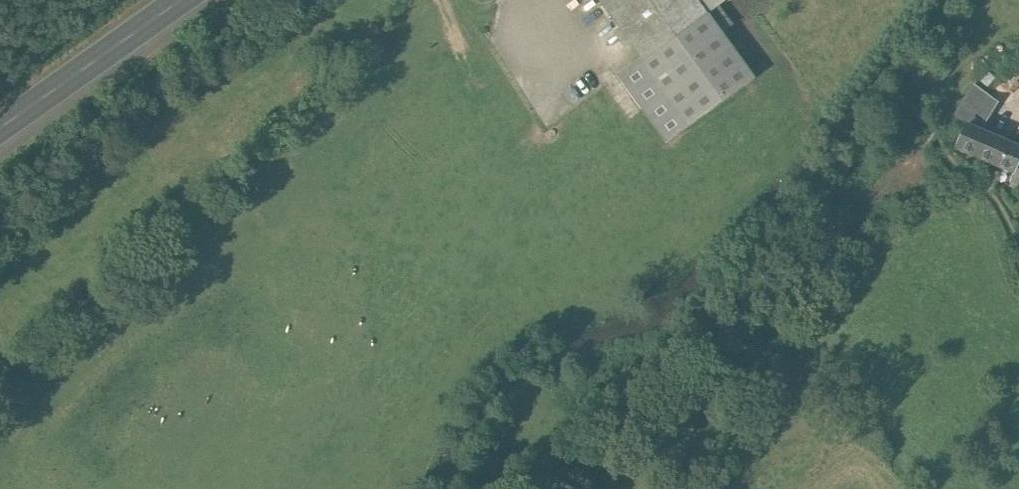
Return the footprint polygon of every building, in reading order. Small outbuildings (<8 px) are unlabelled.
[(705,0),(600,0),(620,28),(614,33),(627,51),(634,46),(644,60),(622,75),(670,142),(761,76),(716,15),(705,0)] [(716,15),(737,0),(705,0),(716,15)] [(1001,102),(973,86),(956,115),(969,122),(984,131),(1001,102)] [(969,122),(956,146),(1018,181),(1018,149),(984,131),(969,122)]
